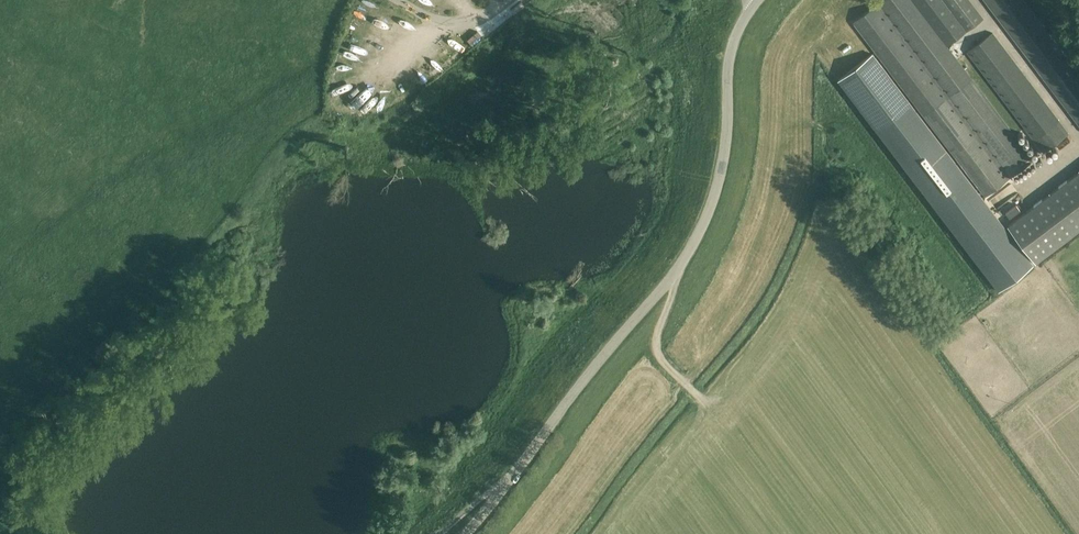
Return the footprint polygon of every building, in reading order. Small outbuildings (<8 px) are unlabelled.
[(853,24),(983,197),(1007,179),(1033,159),(947,46),(941,38),(915,4),(920,0),(884,0),(853,24)] [(960,23),(966,31),(984,18),(970,0),(942,0),(960,23)] [(1037,69),(1078,125),(1078,73),(1061,50),(1023,0),(984,0),(1037,69)] [(1043,151),(1067,133),(1068,132),(992,33),(967,52),(1043,151)] [(872,54),(838,80),(999,290),(1033,264),(872,54)] [(1036,262),(1078,229),(1078,171),(1008,225),(1036,262)]
